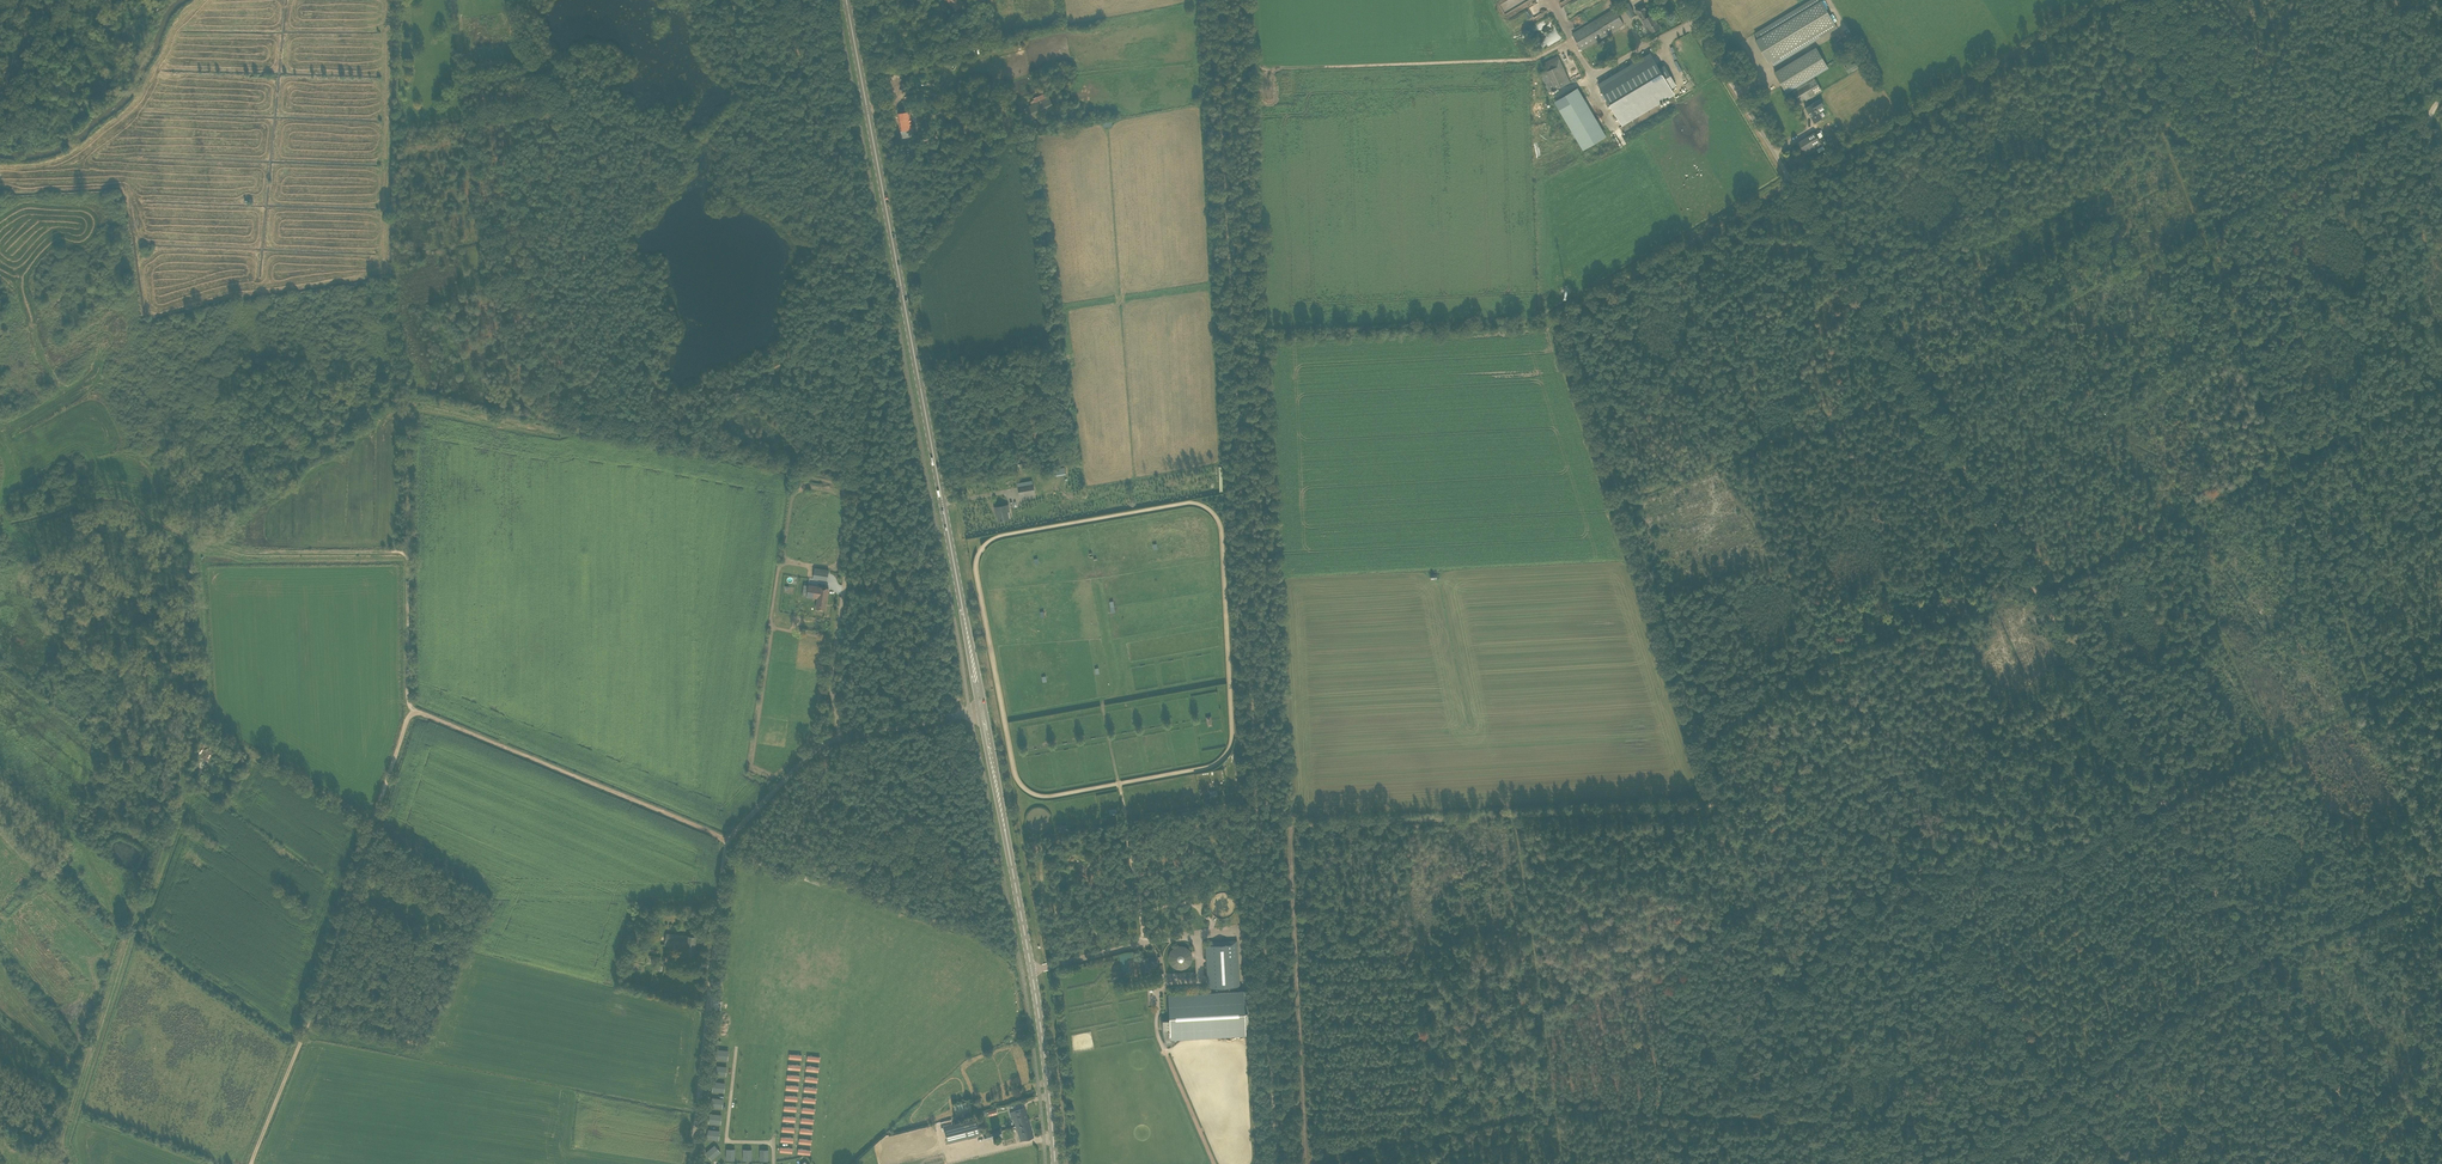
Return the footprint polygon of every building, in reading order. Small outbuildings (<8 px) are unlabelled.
[(957,10),(963,5),(959,1),(960,0),(947,0),(957,10)] [(1837,27),(1821,0),(1811,0),(1755,33),(1759,38),(1755,40),(1768,62),(1772,60),(1775,65),(1837,27)] [(1650,33),(1660,27),(1652,14),(1649,16),(1645,10),(1646,10),(1643,5),(1636,9),(1650,33)] [(1582,49),(1624,24),(1614,8),(1573,33),(1582,49)] [(1828,68),(1816,48),(1774,72),(1787,93),(1828,68)] [(1570,82),(1560,59),(1545,65),(1547,71),(1541,74),(1549,92),(1570,82)] [(1855,62),(1853,63),(1851,60),(1843,64),(1848,73),(1858,67),(1855,62)] [(1664,64),(1659,67),(1671,88),(1676,85),(1664,64)] [(1815,95),(1807,82),(1792,90),(1799,102),(1805,98),(1806,100),(1815,95)] [(1049,97),(1025,108),(1030,120),(1054,109),(1049,97)] [(1817,109),(1824,105),(1820,99),(1805,108),(1814,123),(1816,121),(1817,122),(1821,120),(1820,119),(1822,118),(1817,109)] [(897,113),(899,121),(911,119),(909,111),(897,113)] [(912,127),(911,119),(899,121),(901,130),(912,127)] [(914,136),(912,127),(901,130),(902,138),(914,136)] [(1814,133),(1798,142),(1799,145),(1806,156),(1822,146),(1818,139),(1814,133)] [(1035,493),(1033,484),(1018,487),(1020,496),(1035,493)] [(1009,511),(1008,505),(995,507),(996,513),(997,513),(998,521),(1008,519),(1007,512),(1009,511)] [(827,580),(829,571),(814,569),(813,578),(827,580)] [(826,610),(829,588),(809,585),(807,596),(816,597),(816,598),(817,599),(816,608),(826,610)] [(202,769),(205,762),(201,761),(202,759),(198,758),(196,763),(198,763),(196,767),(202,769)] [(1032,829),(1046,829),(1045,819),(1044,819),(1044,814),(1042,814),(1042,809),(1031,809),(1032,829)] [(447,915),(452,906),(437,898),(432,907),(447,915)] [(1171,1039),(1243,1035),(1237,940),(1218,941),(1219,945),(1205,945),(1208,992),(1168,994),(1169,1019),(1162,1020),(1162,1026),(1163,1031),(1163,1034),(1164,1038),(1165,1040),(1166,1041),(1171,1041),(1171,1039)] [(1174,970),(1194,964),(1188,944),(1168,950),(1174,970)] [(1147,958),(1147,957),(1139,959),(1141,971),(1149,969),(1149,964),(1156,963),(1155,957),(1147,958)] [(972,1113),(969,1101),(955,1105),(958,1116),(972,1113)] [(1029,1122),(1024,1108),(1010,1112),(1012,1120),(1014,1119),(1016,1126),(1029,1122)] [(978,1126),(986,1124),(984,1117),(980,1117),(976,1118),(943,1127),(948,1144),(980,1135),(978,1126)] [(1033,1136),(1029,1122),(1016,1126),(1021,1140),(1033,1136)]
